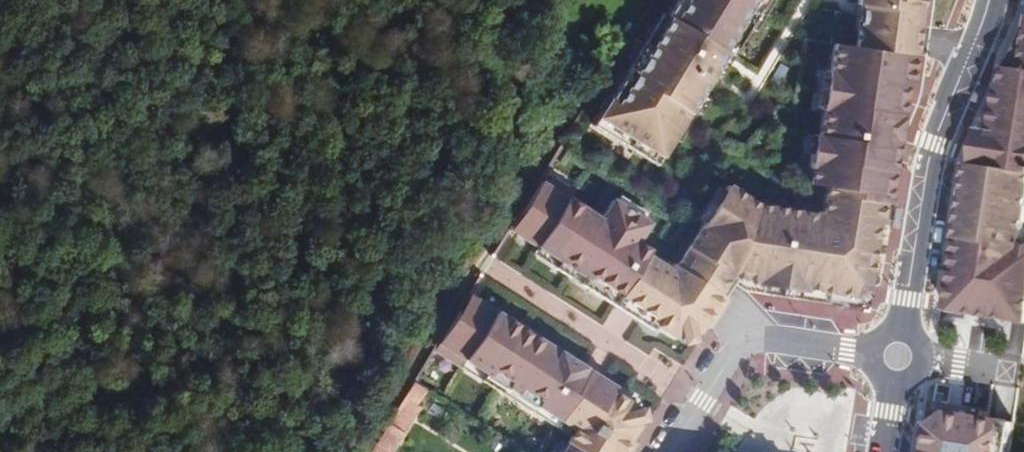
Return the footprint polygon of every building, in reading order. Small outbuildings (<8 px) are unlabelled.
[(666,13),(661,10),(593,125),(657,164),(725,50),(730,53),(761,0),(674,0),(666,13)] [(920,0),(855,0),(855,4),(859,5),(918,14),(920,0)] [(859,5),(858,15),(917,24),(918,14),(859,5)] [(856,29),(853,47),(912,55),(915,37),(917,24),(858,15),(856,29)] [(1023,322),(1023,37),(1008,70),(1006,84),(1001,84),(994,132),(983,131),(978,165),(974,165),(953,311),(1023,322)] [(822,110),(821,115),(895,127),(903,83),(907,84),(912,55),(853,47),(832,44),(828,71),(825,70),(819,110),(822,110)] [(694,231),(673,265),(723,297),(736,276),(755,279),(755,283),(801,290),(802,286),(850,294),(851,295),(865,287),(864,286),(873,223),(876,223),(879,202),(883,203),(895,127),(821,115),(818,136),(812,135),(807,168),(810,168),(807,184),(824,186),(820,215),(755,204),(724,185),(694,231)] [(525,214),(513,233),(555,259),(550,266),(566,275),(570,268),(580,274),(576,281),(650,327),(653,322),(672,335),(696,330),(700,323),(706,326),(723,297),(673,265),(671,268),(649,254),(651,251),(637,243),(648,223),(610,199),(598,218),(564,197),(568,190),(549,178),(545,184),(537,180),(518,209),(525,214)] [(432,349),(457,365),(462,358),(485,372),(480,380),(531,412),(535,405),(572,429),(564,441),(566,443),(561,451),(625,451),(631,443),(627,441),(636,426),(630,405),(609,391),(612,386),(585,369),(582,375),(577,372),(581,366),(527,332),(525,336),(516,330),(518,326),(473,297),(461,317),(454,312),(432,349)] [(373,436),(392,447),(416,406),(412,404),(422,387),(409,379),(373,436)] [(1015,423),(949,413),(942,419),(932,426),(928,451),(1010,451),(1015,423)] [(368,443),(363,451),(383,451),(368,443)]
